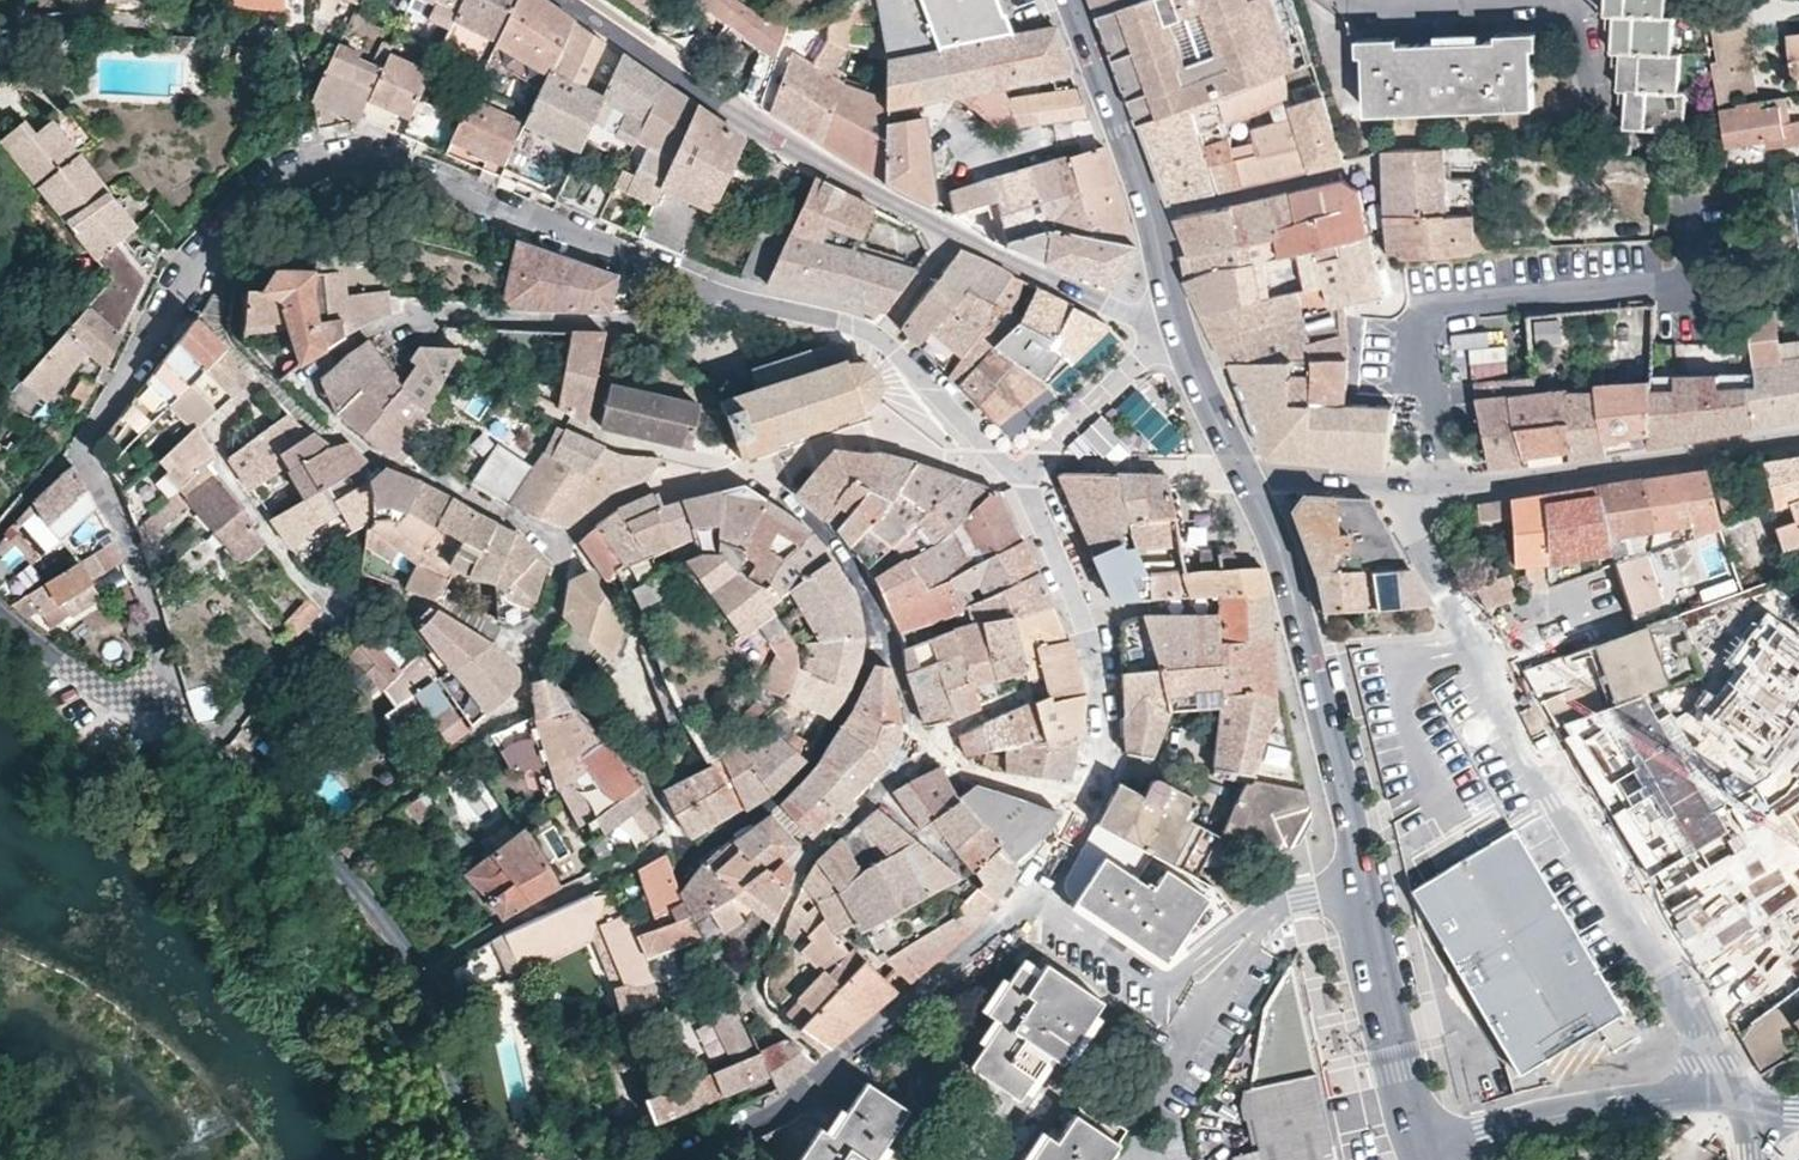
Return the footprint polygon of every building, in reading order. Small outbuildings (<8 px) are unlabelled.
[(106,0),(58,0),(56,5),(39,7),(39,15),(42,15),(77,14),(105,12),(106,1),(106,0)] [(233,6),(271,10),(285,11),(284,0),(233,0),(233,6)] [(396,13),(404,17),(407,10),(412,0),(402,0),(396,13)] [(407,10),(420,17),(428,0),(412,0),(407,10)] [(463,0),(430,0),(437,4),(433,11),(429,20),(447,29),(449,29),(463,0)] [(449,29),(444,41),(456,47),(471,52),(469,59),(484,66),(486,67),(490,58),(504,29),(518,0),(463,0),(449,29)] [(543,0),(518,0),(504,29),(490,58),(494,61),(518,75),(541,89),(548,76),(576,21),(563,14),(543,0)] [(648,13),(650,14),(659,2),(661,0),(631,0),(648,13)] [(749,10),(734,0),(701,0),(712,9),(739,31),(762,49),(775,58),(786,30),(785,28),(756,14),(749,10)] [(887,60),(906,56),(944,49),(1011,36),(1010,32),(1007,33),(995,0),(876,0),(887,60)] [(1100,12),(1115,7),(1133,0),(1096,0),(1100,12)] [(1115,7),(1147,95),(1153,97),(1185,86),(1192,105),(1195,104),(1222,95),(1283,73),(1300,66),(1275,0),(1133,0),(1115,7)] [(1614,15),(1666,18),(1667,0),(1606,0),(1606,5),(1606,14),(1614,15)] [(1147,95),(1115,7),(1100,12),(1112,43),(1120,62),(1136,107),(1142,121),(1154,117),(1147,95)] [(271,10),(271,17),(284,19),(285,11),(271,10)] [(657,30),(669,38),(682,19),(671,12),(657,30)] [(1674,18),(1666,18),(1614,15),(1612,52),(1621,53),(1672,55),(1674,18)] [(548,76),(541,89),(530,112),(524,123),(524,125),(536,131),(561,143),(573,150),(579,152),(586,138),(604,98),(584,89),(590,78),(604,42),(576,21),(548,76)] [(764,108),(782,121),(793,128),(819,144),(842,84),(834,78),(791,54),(792,50),(808,29),(811,23),(801,25),(788,26),(788,30),(776,59),(774,63),(762,96),(758,105),(764,108)] [(388,54),(396,35),(373,25),(348,78),(327,69),(312,96),(317,128),(342,125),(359,120),(360,118),(388,54)] [(957,96),(959,97),(965,102),(994,126),(1004,130),(1090,119),(1077,86),(1045,92),(1006,97),(1000,84),(1064,75),(1068,73),(1071,68),(1055,27),(1047,29),(1011,36),(944,49),(945,58),(951,98),(957,96)] [(837,73),(849,50),(810,30),(808,29),(792,50),(791,54),(834,78),(837,73)] [(1788,36),(1793,73),(1798,73),(1798,35),(1788,36)] [(1368,112),(1388,111),(1452,109),(1535,106),(1532,38),(1365,46),(1368,112)] [(236,45),(235,58),(258,62),(260,47),(236,45)] [(762,49),(761,51),(742,94),(758,105),(762,96),(774,63),(775,58),(762,49)] [(923,117),(915,118),(913,105),(951,98),(945,58),(944,49),(906,56),(887,60),(885,100),(884,184),(924,203),(929,205),(934,202),(923,117)] [(1619,89),(1627,89),(1679,93),(1681,55),(1672,55),(1621,53),(1619,89)] [(394,116),(397,111),(409,116),(418,97),(430,72),(388,54),(360,118),(395,132),(401,119),(394,116)] [(626,158),(635,140),(655,98),(662,82),(622,55),(609,86),(604,98),(586,138),(587,140),(606,149),(626,158)] [(1241,184),(1268,178),(1290,173),(1312,167),(1303,134),(1293,105),(1283,73),(1222,95),(1230,132),(1237,168),(1241,184)] [(590,78),(584,89),(604,98),(609,86),(590,78)] [(637,142),(648,147),(641,162),(633,178),(627,192),(653,203),(661,185),(667,172),(695,108),(695,106),(682,96),(677,93),(662,82),(655,98),(635,140),(637,142)] [(885,100),(842,84),(819,144),(834,154),(884,184),(885,100)] [(1192,105),(1185,86),(1153,97),(1147,95),(1154,117),(1192,105)] [(1627,89),(1626,126),(1680,129),(1686,129),(1687,93),(1679,93),(1627,89)] [(1207,146),(1210,156),(1220,188),(1241,184),(1237,168),(1230,132),(1222,95),(1195,104),(1205,138),(1207,146)] [(1293,105),(1303,134),(1312,167),(1345,160),(1334,127),(1323,95),(1293,105)] [(454,140),(480,153),(504,164),(517,138),(524,125),(524,123),(513,119),(474,100),(471,98),(451,140),(454,140)] [(1728,144),(1769,138),(1771,147),(1798,142),(1798,119),(1787,121),(1783,99),(1740,106),(1722,109),(1728,144)] [(1145,127),(1159,159),(1207,146),(1205,138),(1195,104),(1192,105),(1154,117),(1142,121),(1145,127)] [(695,108),(667,172),(661,185),(653,203),(638,237),(684,257),(706,209),(709,211),(742,139),(695,106),(695,108)] [(124,211),(111,195),(81,156),(52,120),(35,134),(24,121),(0,140),(97,259),(119,241),(123,238),(111,223),(124,211)] [(627,192),(633,178),(641,162),(648,147),(637,142),(635,140),(626,158),(613,187),(627,192)] [(1054,231),(1057,228),(1063,230),(1077,234),(1135,249),(1128,228),(1103,146),(948,192),(953,213),(996,202),(1005,241),(1052,230),(1054,231)] [(1159,159),(1172,199),(1199,193),(1220,188),(1210,156),(1207,146),(1159,159)] [(1476,179),(1442,179),(1442,171),(1476,171),(1476,148),(1445,148),(1444,147),(1385,148),(1385,151),(1387,180),(1388,213),(1475,212),(1476,188),(1476,179)] [(801,206),(814,212),(865,231),(874,209),(870,207),(854,198),(825,184),(814,178),(801,206)] [(1258,262),(1301,251),(1332,243),(1363,236),(1370,233),(1364,203),(1361,188),(1345,179),(1294,190),(1297,203),(1302,225),(1242,239),(1211,246),(1191,251),(1177,255),(1181,263),(1188,279),(1258,262)] [(1236,213),(1242,239),(1302,225),(1297,203),(1294,190),(1256,199),(1234,204),(1236,213)] [(1191,251),(1211,246),(1242,239),(1236,213),(1234,204),(1189,213),(1178,215),(1191,251)] [(864,233),(865,231),(814,212),(801,206),(790,229),(813,238),(840,245),(857,250),(864,233)] [(124,211),(111,223),(123,238),(133,231),(136,227),(124,211)] [(1392,244),(1392,256),(1461,251),(1487,250),(1487,239),(1487,233),(1475,232),(1475,212),(1388,213),(1392,244)] [(1003,247),(1065,271),(1083,278),(1112,289),(1131,258),(1135,249),(1077,234),(1063,230),(1057,228),(1054,231),(1052,230),(1005,241),(1003,247)] [(917,270),(857,250),(840,245),(813,238),(790,229),(783,245),(768,276),(766,283),(799,290),(844,300),(884,313),(917,270)] [(1216,289),(1276,276),(1321,267),(1375,256),(1370,233),(1363,236),(1332,243),(1301,251),(1258,262),(1188,279),(1195,293),(1216,289)] [(766,283),(768,276),(783,245),(768,238),(761,235),(758,239),(745,268),(741,276),(766,283)] [(97,260),(112,279),(96,296),(86,307),(89,310),(120,335),(124,327),(120,323),(117,321),(126,313),(130,309),(133,308),(148,277),(141,268),(123,247),(119,241),(97,259),(97,260)] [(502,308),(515,308),(575,311),(609,312),(617,277),(516,242),(502,308)] [(931,288),(952,304),(988,263),(959,251),(931,288)] [(248,288),(245,323),(287,320),(301,363),(344,338),(343,335),(340,310),(338,295),(337,286),(334,255),(317,258),(311,272),(278,270),(266,290),(248,288)] [(1217,309),(1270,296),(1296,290),(1326,282),(1332,304),(1342,302),(1370,298),(1383,296),(1385,296),(1381,279),(1375,256),(1321,267),(1276,276),(1216,289),(1195,293),(1204,313),(1217,309)] [(954,353),(961,356),(1000,295),(1013,276),(988,263),(952,304),(919,345),(943,370),(954,353)] [(387,288),(348,292),(345,269),(340,270),(338,269),(336,270),(337,286),(338,295),(340,310),(343,335),(361,325),(384,315),(386,314),(389,314),(388,298),(387,288)] [(995,425),(1047,383),(997,349),(994,347),(1013,330),(1020,316),(1011,311),(1026,282),(1013,276),(1000,295),(961,356),(948,375),(992,421),(992,422),(994,425),(995,425)] [(1345,321),(1342,302),(1332,304),(1326,282),(1296,290),(1315,358),(1349,357),(1347,344),(1345,321)] [(901,327),(919,345),(952,304),(931,288),(924,297),(911,314),(901,327)] [(1047,383),(1067,365),(1099,335),(1109,325),(1036,288),(1020,316),(1013,330),(994,347),(997,349),(1047,383)] [(1273,320),(1276,329),(1306,326),(1302,312),(1296,290),(1270,296),(1217,309),(1204,313),(1214,332),(1238,328),(1273,320)] [(43,397),(46,400),(86,350),(105,366),(120,335),(89,310),(86,307),(79,314),(55,343),(43,356),(22,380),(23,380),(43,397)] [(1783,359),(1781,344),(1777,320),(1776,311),(1753,314),(1750,315),(1753,339),(1759,385),(1749,385),(1752,401),(1755,426),(1778,423),(1798,419),(1798,357),(1783,359)] [(198,322),(196,320),(165,357),(146,381),(170,405),(182,394),(207,369),(226,350),(198,322)] [(1233,363),(1239,362),(1294,359),(1315,358),(1308,334),(1306,326),(1276,329),(1273,320),(1238,328),(1214,332),(1229,363),(1233,363)] [(533,348),(536,330),(524,330),(520,353),(531,355),(533,348)] [(586,422),(592,396),(595,378),(605,332),(571,331),(569,343),(564,371),(559,396),(558,404),(557,408),(573,416),(586,422)] [(348,353),(350,357),(320,381),(328,399),(334,413),(342,405),(360,390),(365,386),(386,369),(388,367),(383,357),(370,342),(369,340),(365,342),(348,353)] [(753,392),(720,403),(723,414),(726,414),(738,450),(736,452),(739,458),(778,444),(777,441),(799,433),(801,436),(807,434),(806,431),(828,423),(830,426),(837,424),(836,421),(859,414),(859,417),(867,414),(866,408),(874,403),(878,399),(880,394),(881,387),(882,383),(880,378),(877,370),(870,365),(864,362),(858,361),(851,361),(849,356),(844,358),(839,341),(750,370),(756,387),(753,389),(753,392)] [(1781,344),(1783,359),(1798,357),(1798,341),(1781,344)] [(418,348),(410,361),(416,366),(409,377),(402,386),(428,408),(442,382),(445,377),(452,365),(460,351),(428,348),(418,348)] [(207,369),(210,371),(224,386),(230,392),(233,395),(240,390),(245,382),(242,371),(226,350),(207,369)] [(452,365),(456,369),(476,380),(484,367),(460,351),(452,365)] [(388,367),(386,369),(365,386),(380,402),(382,401),(402,386),(409,377),(406,375),(400,367),(397,363),(393,355),(383,357),(388,367)] [(1278,457),(1291,458),(1332,461),(1386,465),(1392,425),(1392,405),(1356,404),(1356,398),(1349,398),(1349,403),(1346,403),(1349,357),(1315,358),(1294,359),(1239,362),(1233,363),(1266,449),(1272,454),(1278,457)] [(1752,401),(1749,385),(1723,386),(1722,371),(1679,373),(1679,374),(1680,387),(1654,388),(1654,398),(1652,441),(1652,444),(1696,436),(1755,426),(1752,401)] [(1679,374),(1655,374),(1654,388),(1680,387),(1679,374)] [(1528,462),(1518,426),(1536,423),(1537,426),(1538,428),(1540,429),(1543,430),(1549,430),(1555,460),(1573,457),(1573,442),(1572,417),(1571,390),(1570,387),(1565,387),(1538,391),(1537,378),(1486,382),(1476,383),(1478,399),(1495,463),(1495,466),(1515,464),(1528,462)] [(10,394),(19,402),(30,413),(43,397),(23,380),(10,394)] [(75,394),(85,400),(94,387),(84,380),(75,394)] [(342,421),(347,425),(377,449),(389,457),(409,432),(428,408),(402,386),(382,401),(380,402),(365,386),(360,390),(342,405),(334,413),(342,419),(342,421)] [(599,426),(622,431),(690,446),(699,407),(612,387),(608,386),(599,426)] [(1162,454),(1182,435),(1137,387),(1117,406),(1162,454)] [(1652,444),(1652,441),(1654,398),(1654,388),(1598,389),(1610,451),(1628,448),(1652,444)] [(1571,390),(1572,417),(1573,442),(1573,457),(1585,456),(1586,458),(1601,455),(1610,454),(1610,451),(1598,389),(1571,390)] [(194,417),(202,424),(229,399),(222,393),(218,397),(215,395),(194,416),(194,417)] [(10,394),(0,406),(0,422),(19,402),(10,394)] [(311,432),(287,414),(279,420),(227,457),(250,490),(280,470),(289,464),(282,452),(311,432)] [(68,428),(59,421),(55,428),(52,426),(47,434),(59,443),(68,428)] [(1518,426),(1528,462),(1555,460),(1549,430),(1543,430),(1540,429),(1538,428),(1537,426),(1536,423),(1518,426)] [(166,474),(179,489),(208,463),(214,459),(201,435),(197,429),(195,427),(175,444),(159,459),(160,460),(169,470),(166,474)] [(547,454),(567,464),(586,472),(591,465),(604,448),(598,444),(566,431),(556,427),(553,433),(543,452),(547,454)] [(330,447),(313,433),(311,432),(282,452),(289,464),(280,470),(291,488),(305,481),(306,480),(305,477),(300,468),(298,464),(325,449),(330,447)] [(344,445),(330,447),(325,449),(298,464),(300,468),(305,477),(306,480),(305,481),(291,488),(303,501),(326,488),(347,476),(358,470),(344,445)] [(837,445),(797,490),(835,527),(837,525),(849,511),(867,490),(887,505),(917,463),(837,445)] [(607,493),(612,490),(622,487),(643,480),(647,475),(658,459),(659,457),(655,456),(627,455),(604,448),(591,465),(586,472),(590,476),(599,484),(607,493)] [(524,512),(526,516),(561,530),(565,529),(573,523),(583,515),(607,493),(599,484),(590,476),(586,472),(567,464),(547,454),(543,452),(542,455),(531,471),(516,460),(499,487),(511,502),(509,505),(524,512)] [(1787,505),(1789,510),(1792,521),(1772,528),(1781,551),(1798,544),(1798,458),(1764,463),(1775,508),(1787,505)] [(190,501),(201,513),(214,528),(211,536),(219,544),(227,543),(224,550),(229,556),(232,559),(234,559),(237,559),(248,559),(264,545),(251,530),(252,528),(251,525),(255,521),(232,493),(215,471),(208,463),(179,489),(190,501)] [(892,545),(905,533),(936,504),(962,479),(931,468),(917,463),(887,505),(873,527),(872,528),(873,530),(889,547),(892,545)] [(72,466),(60,478),(47,489),(27,507),(31,514),(38,511),(47,525),(60,539),(69,531),(87,515),(96,508),(87,491),(88,490),(84,483),(73,466),(72,466)] [(1651,551),(1657,549),(1688,538),(1722,527),(1706,472),(1612,486),(1597,488),(1601,500),(1612,535),(1611,537),(1632,613),(1660,604),(1643,554),(1651,551)] [(408,510),(427,521),(438,527),(461,541),(464,535),(476,513),(449,496),(420,482),(418,486),(395,475),(389,473),(385,481),(386,483),(400,489),(402,486),(414,491),(415,492),(413,497),(408,510)] [(1056,473),(1114,602),(1130,601),(1188,597),(1189,598),(1220,596),(1218,572),(1207,572),(1187,573),(1186,567),(1150,569),(1147,562),(1142,565),(1135,549),(1117,480),(1116,475),(1056,473)] [(1135,549),(1181,545),(1170,482),(1169,476),(1116,475),(1117,480),(1135,549)] [(299,537),(321,525),(342,512),(348,522),(353,530),(371,519),(362,503),(348,478),(347,476),(326,488),(303,501),(297,505),(283,512),(271,519),(282,536),(284,536),(295,529),(299,537)] [(903,560),(911,554),(931,538),(944,527),(956,518),(988,494),(992,490),(962,479),(936,504),(905,533),(892,545),(903,560)] [(402,486),(400,489),(386,483),(385,481),(380,491),(394,500),(397,502),(408,510),(413,497),(415,492),(414,491),(402,486)] [(1735,485),(1717,490),(1723,512),(1741,506),(1737,491),(1735,485)] [(739,573),(736,569),(743,552),(749,536),(759,512),(764,501),(743,486),(719,493),(720,517),(722,540),(722,555),(707,554),(698,557),(687,560),(700,577),(729,617),(741,633),(756,622),(772,646),(780,659),(779,662),(773,659),(759,686),(779,696),(785,692),(789,693),(793,680),(797,666),(795,656),(794,644),(780,624),(771,611),(767,604),(777,597),(770,584),(767,589),(739,573)] [(1601,500),(1597,488),(1572,492),(1542,496),(1543,518),(1545,546),(1611,537),(1612,535),(1601,500)] [(179,489),(171,496),(182,507),(190,501),(179,489)] [(835,527),(849,545),(870,526),(872,528),(873,527),(887,505),(867,490),(849,511),(837,525),(835,527)] [(921,580),(936,574),(978,557),(1021,541),(1015,528),(1003,503),(998,492),(992,490),(988,494),(956,518),(944,527),(931,538),(911,554),(903,560),(894,566),(896,569),(903,579),(907,585),(919,581),(921,580)] [(618,510),(630,530),(640,546),(647,559),(653,556),(655,555),(669,549),(672,546),(664,518),(662,508),(655,493),(641,499),(622,508),(618,510)] [(722,555),(722,540),(720,517),(719,493),(713,494),(681,502),(691,534),(698,557),(707,554),(722,555)] [(1314,576),(1323,575),(1378,571),(1409,569),(1403,557),(1386,529),(1387,524),(1383,517),(1370,496),(1365,496),(1362,498),(1348,498),(1345,496),(1331,494),(1331,497),(1302,496),(1291,512),(1314,576)] [(147,538),(165,523),(182,507),(171,496),(136,527),(141,544),(147,538)] [(1478,521),(1511,518),(1514,549),(1515,566),(1527,565),(1530,591),(1530,593),(1548,587),(1546,553),(1545,546),(1543,518),(1542,496),(1478,505),(1478,521)] [(759,512),(749,536),(743,552),(736,569),(739,573),(767,589),(770,584),(781,569),(800,545),(810,532),(787,515),(781,511),(764,501),(759,512)] [(687,560),(698,557),(691,534),(681,502),(662,508),(664,518),(672,546),(677,565),(687,560)] [(400,549),(405,553),(418,562),(407,589),(431,600),(439,596),(443,593),(442,592),(445,587),(455,568),(467,575),(495,581),(497,575),(512,531),(476,513),(464,535),(461,541),(438,527),(427,521),(408,510),(396,524),(392,521),(373,522),(371,527),(372,529),(400,549)] [(595,526),(597,531),(620,573),(647,559),(640,546),(630,530),(618,510),(595,526)] [(579,540),(583,546),(597,565),(608,582),(621,576),(620,573),(597,531),(595,526),(579,540)] [(849,545),(867,567),(889,547),(873,530),(872,528),(870,526),(849,545)] [(400,549),(372,529),(371,527),(370,529),(368,547),(368,548),(395,562),(400,549)] [(496,623),(515,623),(538,610),(542,605),(550,565),(514,530),(512,531),(497,575),(495,581),(496,623)] [(800,545),(781,569),(770,584),(777,597),(782,593),(806,575),(829,559),(831,557),(826,551),(819,542),(817,542),(810,532),(800,545)] [(102,537),(101,538),(83,549),(67,559),(69,563),(72,567),(115,539),(112,533),(103,538),(102,537)] [(119,548),(115,539),(72,567),(28,594),(24,596),(10,606),(13,609),(27,619),(39,611),(41,614),(59,603),(68,618),(100,599),(89,581),(103,573),(96,562),(116,549),(119,548)] [(963,608),(968,606),(997,591),(1026,577),(1037,573),(1021,541),(978,557),(936,574),(921,580),(919,581),(927,594),(952,586),(963,608)] [(122,561),(116,549),(96,562),(103,573),(122,561)] [(1660,604),(1668,600),(1660,578),(1651,551),(1643,554),(1660,604)] [(629,589),(630,588),(647,579),(661,573),(653,556),(647,559),(620,573),(621,576),(629,589)] [(780,624),(803,612),(821,641),(862,636),(860,628),(857,610),(859,608),(857,598),(855,592),(852,593),(850,590),(837,571),(829,559),(806,575),(782,593),(777,597),(767,604),(771,611),(780,624)] [(875,583),(886,606),(918,596),(927,594),(919,581),(907,585),(903,579),(896,569),(894,566),(892,563),(871,576),(869,578),(873,585),(875,583)] [(1262,569),(1218,572),(1220,596),(1267,594),(1262,569)] [(1381,594),(1383,608),(1431,604),(1419,585),(1409,569),(1378,571),(1379,581),(1381,594)] [(562,615),(563,617),(577,631),(589,643),(608,661),(624,625),(608,600),(589,571),(587,573),(569,580),(563,609),(562,615)] [(1314,576),(1322,611),(1383,608),(1381,594),(1379,581),(1378,571),(1323,575),(1314,576)] [(973,622),(976,622),(1010,615),(1054,607),(1050,599),(1037,573),(1026,577),(997,591),(968,606),(969,610),(973,622)] [(10,606),(24,596),(18,586),(15,582),(13,579),(0,588),(0,597),(10,606)] [(647,579),(630,588),(639,607),(656,600),(647,579)] [(1516,598),(1507,579),(1484,587),(1476,590),(1487,609),(1516,598)] [(908,627),(914,626),(940,617),(961,609),(963,608),(952,586),(927,594),(918,596),(886,606),(899,630),(908,627)] [(1267,594),(1220,596),(1219,606),(1218,615),(1269,616),(1268,605),(1267,594)] [(288,626),(300,636),(312,622),(321,612),(320,610),(307,596),(306,598),(285,623),(288,626)] [(68,618),(59,603),(41,614),(50,629),(68,618)] [(963,608),(961,609),(965,624),(973,622),(969,610),(968,606),(963,608)] [(1057,614),(1054,607),(1010,615),(1025,668),(1023,669),(1026,678),(1041,673),(1043,673),(1035,644),(1067,637),(1066,636),(1057,614)] [(412,620),(453,673),(477,656),(491,645),(493,642),(439,608),(429,619),(423,615),(416,615),(412,620)] [(1767,610),(1728,661),(1738,668),(1691,731),(1756,780),(1798,723),(1798,634),(1767,610)] [(1596,647),(1600,658),(1610,687),(1614,699),(1665,682),(1649,638),(1663,632),(1665,634),(1676,631),(1688,625),(1685,612),(1644,627),(1645,629),(1596,647)] [(976,622),(979,631),(989,661),(995,677),(1023,669),(1025,668),(1010,615),(976,622)] [(1275,713),(1271,637),(1224,637),(1223,616),(1218,615),(1192,616),(1134,616),(1126,619),(1119,623),(1123,754),(1149,759),(1167,711),(1216,708),(1213,770),(1255,778),(1286,784),(1300,788),(1304,789),(1289,717),(1275,713)] [(1223,616),(1224,637),(1271,637),(1270,626),(1269,616),(1223,616)] [(962,658),(964,664),(972,685),(974,691),(980,689),(983,698),(1000,692),(995,677),(989,661),(979,631),(976,622),(973,622),(965,624),(952,629),(953,632),(962,658)] [(905,648),(907,671),(935,665),(962,658),(953,632),(952,629),(943,633),(926,639),(905,648)] [(296,641),(287,633),(279,641),(281,643),(288,649),(296,641)] [(795,731),(811,704),(828,718),(830,714),(840,701),(843,696),(853,675),(857,663),(861,644),(862,636),(821,641),(804,643),(804,661),(804,669),(797,666),(793,680),(789,693),(783,702),(778,706),(759,722),(764,726),(785,741),(805,757),(812,745),(795,731)] [(1077,673),(1068,636),(1066,636),(1067,637),(1035,644),(1043,673),(1041,673),(1047,695),(1048,694),(1050,701),(1083,693),(1077,673)] [(353,659),(357,664),(374,683),(376,685),(368,692),(373,699),(378,704),(384,698),(393,689),(388,683),(399,673),(394,667),(379,651),(371,642),(367,637),(349,654),(353,659)] [(478,657),(488,664),(507,679),(508,680),(509,683),(513,692),(515,687),(519,679),(518,670),(515,665),(495,648),(491,645),(477,656),(478,657)] [(681,719),(669,696),(662,679),(653,649),(640,655),(668,725),(681,719)] [(1590,674),(1581,649),(1523,670),(1524,672),(1538,696),(1565,682),(1590,674)] [(935,665),(939,675),(947,701),(952,718),(955,717),(971,710),(979,707),(977,700),(974,691),(972,685),(964,664),(962,658),(935,665)] [(346,668),(353,677),(360,684),(368,692),(376,685),(374,683),(357,664),(353,659),(344,666),(346,668)] [(488,664),(479,673),(491,682),(498,689),(507,679),(488,664)] [(861,693),(854,707),(881,723),(902,724),(899,710),(897,701),(896,701),(893,688),(889,667),(875,664),(861,693)] [(907,676),(908,680),(924,721),(925,725),(952,718),(947,701),(939,675),(935,665),(907,671),(907,676)] [(535,715),(536,718),(572,710),(567,705),(564,700),(550,677),(533,681),(529,681),(530,716),(535,715)] [(398,734),(405,730),(426,715),(447,743),(473,726),(437,678),(384,715),(398,734)] [(1593,682),(1566,691),(1542,702),(1556,726),(1604,710),(1593,682)] [(197,723),(220,720),(210,685),(186,691),(192,710),(197,723)] [(980,689),(974,691),(977,700),(983,698),(980,689)] [(1083,693),(1050,701),(1048,694),(1047,695),(1033,700),(1035,700),(1048,741),(1071,738),(1075,738),(1080,737),(1083,694),(1083,693)] [(1726,831),(1643,697),(1564,727),(1570,736),(1565,739),(1645,868),(1678,849),(1684,857),(1726,831)] [(993,750),(1005,748),(1048,741),(1035,700),(1033,700),(1023,705),(996,717),(985,724),(993,750)] [(854,707),(840,730),(866,747),(880,726),(881,723),(854,707)] [(542,766),(550,763),(555,777),(559,789),(572,775),(605,739),(572,710),(536,718),(535,715),(530,716),(526,718),(533,739),(522,740),(510,743),(500,751),(509,769),(522,773),(542,766)] [(844,777),(852,765),(868,776),(884,764),(889,756),(897,762),(903,747),(904,747),(908,735),(908,725),(907,723),(902,724),(881,723),(880,726),(866,747),(840,730),(829,747),(819,762),(824,765),(844,777)] [(993,750),(985,724),(961,734),(960,733),(957,734),(965,755),(993,750)] [(1005,772),(1023,775),(1065,780),(1068,778),(1073,750),(1074,740),(1075,738),(1071,738),(1048,741),(1005,748),(1005,754),(1005,768),(1005,772)] [(572,775),(580,789),(589,802),(597,816),(638,788),(605,739),(572,775)] [(770,793),(761,778),(753,765),(740,747),(736,741),(722,750),(706,762),(709,767),(714,766),(723,783),(737,809),(742,806),(745,808),(751,804),(770,793)] [(770,793),(772,790),(801,763),(805,757),(785,741),(780,746),(776,743),(764,754),(753,765),(761,778),(770,793)] [(417,754),(422,762),(432,755),(426,746),(417,754)] [(833,812),(838,807),(845,813),(862,796),(868,791),(860,783),(868,776),(852,765),(844,777),(824,765),(819,762),(800,784),(802,786),(833,812)] [(555,793),(559,789),(555,777),(550,763),(542,766),(553,795),(555,793)] [(677,821),(688,838),(737,809),(723,783),(714,766),(709,767),(663,791),(677,821)] [(909,783),(912,786),(937,815),(958,799),(957,797),(939,766),(909,783)] [(1124,774),(1115,771),(1111,780),(1120,785),(1124,774)] [(1270,853),(1222,831),(1220,836),(1185,820),(1193,805),(1193,800),(1192,798),(1154,778),(1151,777),(1146,781),(1139,795),(1120,785),(1111,780),(1090,821),(1095,824),(1141,849),(1184,871),(1198,878),(1223,869),(1270,853)] [(1222,831),(1270,853),(1315,838),(1304,789),(1300,788),(1286,784),(1255,778),(1247,780),(1244,784),(1222,831)] [(892,797),(895,801),(919,830),(926,824),(932,819),(937,815),(912,786),(909,783),(895,790),(892,792),(892,797)] [(780,804),(793,819),(801,828),(803,832),(809,838),(830,816),(833,812),(802,786),(800,784),(792,792),(780,804)] [(981,828),(996,845),(1004,854),(1018,869),(1020,866),(1057,818),(1057,813),(1055,810),(982,787),(976,784),(957,797),(958,799),(981,828)] [(399,808),(403,818),(414,814),(420,822),(431,814),(417,794),(399,808)] [(949,851),(954,847),(981,828),(958,799),(937,815),(932,819),(940,828),(934,834),(949,851)] [(857,824),(867,837),(884,860),(900,850),(913,840),(896,826),(874,809),(857,824)] [(789,886),(793,873),(782,863),(787,857),(799,846),(786,831),(770,814),(733,840),(734,841),(757,870),(748,883),(746,886),(747,889),(751,891),(766,902),(778,911),(789,886)] [(836,821),(830,816),(809,838),(813,843),(836,821)] [(932,819),(926,824),(934,834),(940,828),(932,819)] [(842,838),(853,863),(859,878),(873,868),(884,860),(867,837),(857,824),(842,838)] [(1110,926),(1115,919),(1127,927),(1123,935),(1165,963),(1232,908),(1216,888),(1198,878),(1184,871),(1141,849),(1095,824),(1066,877),(1064,885),(1066,894),(1069,898),(1076,903),(1110,926)] [(1784,825),(1689,881),(1717,927),(1699,938),(1742,1009),(1798,975),(1798,850),(1784,825)] [(490,855),(494,859),(520,891),(528,901),(556,886),(561,887),(526,828),(490,855)] [(976,887),(993,899),(1018,869),(1004,854),(996,845),(981,828),(954,847),(968,865),(974,872),(980,882),(976,887)] [(1411,891),(1450,956),(1469,988),(1519,1074),(1622,1012),(1515,829),(1460,861),(1440,873),(1432,861),(1412,873),(1420,885),(1411,891)] [(724,845),(706,861),(733,896),(736,896),(747,889),(746,886),(748,883),(757,870),(734,841),(733,840),(731,838),(724,845)] [(842,838),(816,861),(837,891),(839,892),(859,878),(853,863),(842,838)] [(356,845),(346,839),(339,850),(348,858),(356,845)] [(902,854),(913,872),(927,895),(957,879),(957,876),(923,849),(913,840),(900,850),(902,854)] [(873,868),(874,872),(899,910),(902,914),(925,901),(929,898),(927,895),(913,872),(902,854),(900,850),(884,860),(873,868)] [(639,868),(643,878),(650,896),(654,908),(658,917),(669,909),(680,900),(678,895),(664,853),(639,868)] [(469,877),(481,891),(488,900),(493,906),(502,916),(528,901),(520,891),(494,859),(490,855),(470,870),(466,873),(469,877)] [(691,915),(693,919),(708,911),(729,899),(733,896),(706,861),(702,865),(683,890),(678,895),(680,900),(669,909),(675,920),(691,915)] [(808,893),(818,903),(837,891),(816,861),(813,863),(801,885),(808,893)] [(856,922),(862,931),(899,910),(874,872),(873,868),(859,878),(839,892),(856,922)] [(468,892),(474,899),(482,908),(494,922),(502,916),(493,906),(488,900),(481,891),(469,877),(466,873),(458,880),(468,892)] [(907,980),(921,968),(956,939),(975,923),(993,899),(976,887),(959,904),(960,910),(918,936),(901,946),(887,956),(883,959),(907,980)] [(602,889),(563,905),(546,912),(503,933),(494,938),(500,952),(510,948),(513,955),(519,968),(545,956),(557,950),(574,942),(588,935),(587,931),(596,928),(601,940),(604,946),(610,961),(618,981),(621,988),(614,990),(621,1013),(659,1004),(660,993),(645,955),(636,935),(633,927),(619,902),(610,892),(603,892),(602,889)] [(733,896),(736,897),(765,918),(773,923),(778,911),(766,902),(751,891),(747,889),(736,896),(733,896)] [(811,938),(800,950),(823,973),(797,999),(799,1001),(786,1014),(789,1016),(800,1025),(864,960),(851,950),(849,952),(835,934),(842,930),(856,922),(839,892),(837,891),(818,903),(825,917),(808,934),(811,938)] [(740,922),(729,899),(708,911),(720,932),(740,922)] [(675,920),(669,909),(658,917),(660,923),(661,924),(675,920)] [(645,955),(655,952),(687,940),(696,937),(701,935),(693,919),(691,915),(675,920),(661,924),(643,932),(636,935),(645,955)] [(633,927),(636,935),(643,932),(640,925),(633,927)] [(618,981),(610,961),(604,946),(601,940),(596,928),(587,931),(592,939),(592,941),(602,963),(613,990),(614,990),(621,988),(618,981)] [(574,942),(557,950),(545,956),(519,968),(513,955),(510,948),(500,952),(507,973),(510,979),(565,953),(592,941),(592,939),(587,931),(588,935),(574,942)] [(452,996),(454,995),(480,984),(493,979),(507,973),(500,952),(494,938),(447,967),(448,975),(452,996)] [(712,974),(717,971),(703,942),(698,943),(695,945),(698,953),(701,960),(708,975),(712,974)] [(876,955),(880,961),(883,959),(887,956),(883,951),(876,955)] [(806,1035),(826,1048),(862,1019),(876,1007),(896,990),(870,965),(864,960),(800,1025),(797,1029),(806,1035)] [(1248,1105),(1257,1150),(1260,1159),(1336,1159),(1311,1055),(1303,1016),(1290,962),(1262,1008),(1249,1087),(1251,1089),(1248,1105)] [(1010,979),(987,1013),(999,1022),(993,1031),(980,1049),(969,1067),(1011,1094),(1019,1099),(1025,1091),(1032,1081),(1035,1077),(1027,1071),(1041,1051),(1049,1055),(1061,1063),(1081,1035),(1103,1001),(1050,966),(1046,963),(1038,975),(1020,964),(1010,979)] [(754,1053),(729,998),(703,1009),(728,1064),(754,1053)] [(1739,1033),(1767,1081),(1798,1061),(1798,1035),(1781,1004),(1739,1033)] [(777,1089),(780,1088),(801,1071),(812,1061),(796,1047),(792,1043),(788,1041),(786,1041),(783,1042),(775,1044),(757,1052),(768,1074),(777,1089)] [(1049,1055),(1041,1051),(1027,1071),(1035,1077),(1049,1055)] [(728,1064),(724,1065),(675,1085),(656,1094),(644,1098),(653,1121),(656,1121),(679,1111),(733,1088),(768,1074),(757,1052),(754,1053),(728,1064)] [(878,1158),(909,1110),(867,1082),(831,1134),(820,1126),(813,1137),(798,1159),(876,1159),(878,1158)] [(1044,1159),(1034,1154),(1030,1159),(1108,1159),(1120,1143),(1092,1125),(1096,1118),(1080,1108),(1077,1114),(1074,1113),(1056,1140),(1044,1159)] [(798,1118),(745,1144),(746,1146),(764,1157),(768,1159),(798,1159),(813,1137),(820,1126),(804,1115),(802,1113),(800,1115),(798,1118)] [(1034,1154),(1044,1159),(1056,1140),(1047,1134),(1034,1154)] [(1233,1159),(1260,1159),(1257,1150),(1232,1156),(1233,1159)]
